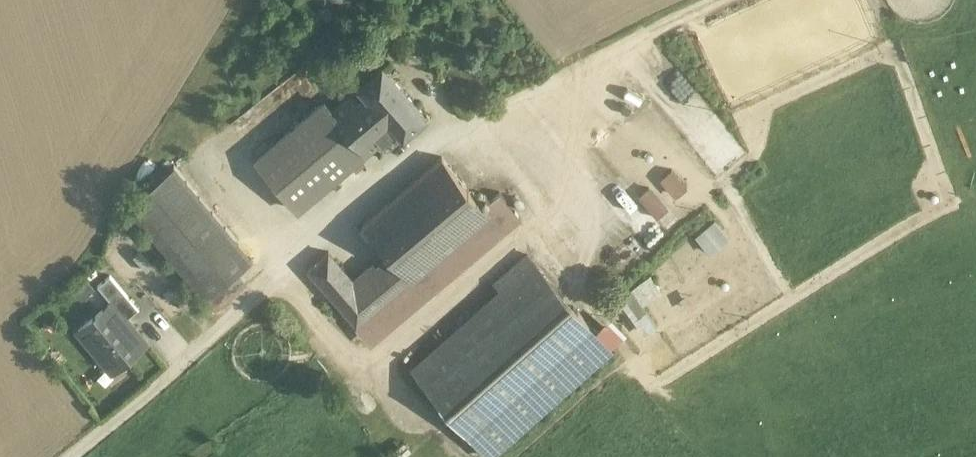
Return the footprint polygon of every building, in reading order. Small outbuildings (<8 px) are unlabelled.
[(426,115),(382,66),(359,86),(369,97),(363,102),(355,109),(385,144),(399,131),(403,136),(426,115)] [(325,102),(256,160),(298,209),(365,152),(366,153),(378,144),(381,147),(385,144),(355,109),(363,102),(354,92),(332,110),(325,102)] [(442,157),(363,223),(390,254),(411,279),(491,212),(485,206),(442,157)] [(174,166),(128,205),(206,297),(252,258),(174,166)] [(638,195),(657,218),(670,207),(652,184),(638,195)] [(357,325),(354,327),(371,346),(521,219),(500,193),(485,206),(491,212),(411,279),(357,325)] [(715,219),(696,236),(712,254),(731,236),(715,219)] [(356,283),(329,252),(308,270),(357,325),(411,279),(390,254),(356,283)] [(501,291),(412,369),(489,456),(611,349),(528,255),(495,284),(501,291)] [(136,281),(123,266),(116,272),(128,287),(136,281)] [(139,309),(110,275),(98,286),(112,302),(126,320),(139,309)] [(644,304),(663,291),(653,276),(620,297),(645,336),(659,327),(644,304)] [(126,320),(112,302),(78,331),(100,357),(104,354),(117,369),(147,344),(126,320)]
